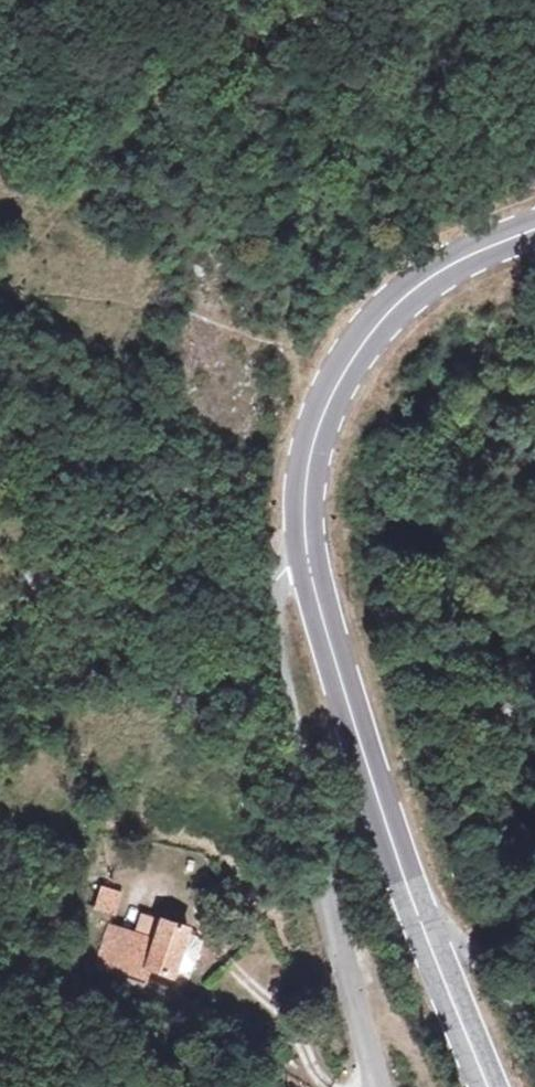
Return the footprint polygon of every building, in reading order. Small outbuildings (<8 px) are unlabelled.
[(120,895),(103,890),(98,909),(113,914),(120,895)] [(96,967),(146,982),(150,969),(173,976),(175,970),(188,934),(189,929),(164,921),(156,943),(108,930),(96,967)] [(188,934),(175,970),(185,974),(193,970),(201,945),(198,938),(188,934)]
